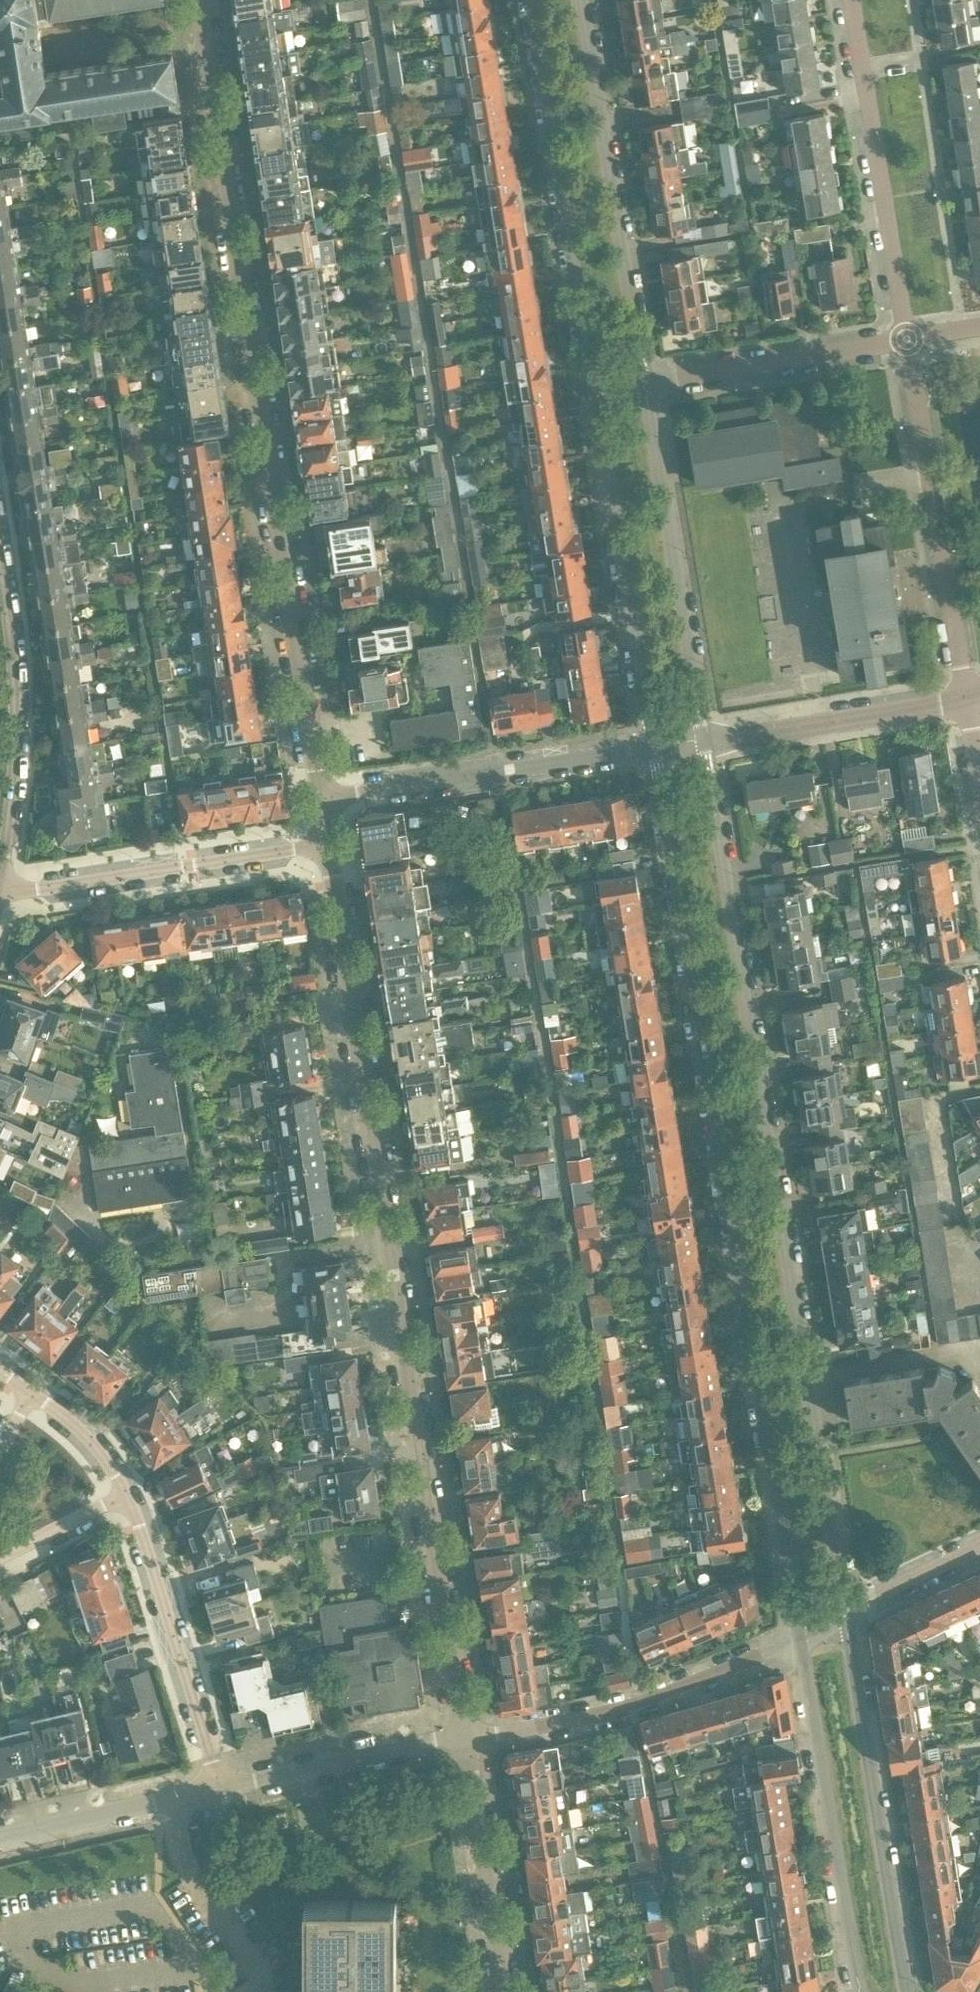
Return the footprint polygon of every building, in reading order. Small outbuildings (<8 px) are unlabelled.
[(145,120),(160,117),(181,114),(179,102),(176,90),(170,60),(97,72),(97,69),(44,78),(38,26),(37,20),(47,18),(48,22),(164,6),(163,0),(0,0),(0,89),(1,97),(0,98),(0,131),(49,123),(92,115),(94,133),(126,128),(125,123),(145,120)] [(236,15),(274,9),(282,8),(281,0),(234,0),(236,15)] [(346,0),(335,2),(339,23),(353,21),(366,19),(363,0),(347,0),(346,0)] [(376,1),(390,86),(403,85),(390,0),(384,0),(376,1)] [(436,3),(445,1),(447,10),(489,3),(489,0),(435,0),(436,3)] [(623,25),(654,20),(662,18),(659,0),(619,0),(623,25)] [(776,22),(808,16),(805,0),(772,0),(776,22)] [(938,23),(969,18),(967,0),(934,0),(938,23)] [(447,10),(440,11),(444,33),(450,32),(490,25),(488,17),(492,16),(489,3),(447,10)] [(274,9),(236,15),(239,36),(285,29),(295,28),(292,7),(282,8),(274,9)] [(808,16),(776,22),(780,45),(812,40),(808,16)] [(969,18),(938,23),(942,46),(973,41),(971,27),(979,26),(978,17),(969,18)] [(654,20),(623,25),(627,52),(659,46),(686,41),(684,31),(665,34),(662,18),(654,20)] [(366,19),(353,21),(356,38),(369,36),(366,19)] [(721,21),(722,30),(735,28),(734,19),(721,21)] [(490,25),(450,32),(454,53),(461,52),(497,46),(494,33),(491,33),(490,25)] [(722,30),(724,40),(737,37),(735,28),(722,30)] [(285,29),(239,36),(242,58),(280,52),(288,51),(285,29)] [(737,37),(724,40),(726,54),(739,52),(737,37)] [(371,40),(355,43),(358,63),(375,61),(371,40)] [(812,40),(780,45),(783,69),(816,63),(812,40)] [(659,46),(627,52),(631,78),(663,72),(671,71),(668,56),(688,53),(686,41),(659,46)] [(454,53),(453,53),(456,75),(497,68),(495,60),(499,60),(497,46),(461,52),(454,53)] [(280,52),(242,58),(246,79),(284,73),(292,72),(301,71),(298,49),(288,51),(280,52)] [(375,61),(358,63),(362,91),(365,90),(379,88),(375,61)] [(972,61),(945,66),(948,91),(976,86),(972,61)] [(816,63),(783,69),(787,93),(820,88),(816,63)] [(729,68),(731,77),(743,75),(741,66),(729,68)] [(497,68),(456,75),(457,75),(465,74),(465,80),(458,82),(460,97),(504,89),(502,76),(498,77),(497,68)] [(630,78),(628,82),(630,91),(633,94),(634,94),(636,105),(675,98),(679,97),(679,98),(686,97),(685,89),(678,90),(675,70),(671,71),(663,72),(631,78),(630,78)] [(284,73),(246,79),(250,106),(297,99),(292,72),(284,73)] [(976,86),(948,91),(952,115),(979,110),(976,86)] [(379,88),(365,90),(369,112),(382,110),(379,88)] [(504,89),(460,97),(462,112),(471,111),(472,117),(504,112),(507,111),(504,89)] [(686,97),(679,98),(681,109),(709,105),(723,102),(721,91),(686,97)] [(735,103),(737,115),(770,109),(768,97),(735,103)] [(297,99),(250,106),(253,128),(304,120),(303,113),(299,113),(297,99)] [(709,105),(681,109),(683,120),(711,115),(709,105)] [(770,109),(737,115),(739,126),(771,121),(770,109)] [(382,110),(369,112),(356,114),(358,128),(367,127),(368,135),(385,132),(382,110)] [(952,115),(956,140),(979,135),(979,110),(952,115)] [(504,112),(472,117),(475,138),(511,133),(509,119),(505,120),(504,112)] [(792,119),(796,143),(828,137),(824,113),(792,119)] [(146,127),(136,129),(139,145),(185,138),(181,114),(160,117),(145,120),(146,127)] [(304,120),(253,128),(256,150),(303,142),(311,141),(308,119),(304,120)] [(671,123),(640,128),(644,155),(676,150),(688,148),(684,121),(671,123)] [(385,132),(368,135),(371,156),(377,156),(388,154),(385,132)] [(475,138),(467,140),(471,162),(479,160),(511,155),(509,147),(513,146),(511,133),(475,138)] [(956,140),(960,164),(979,160),(979,135),(956,140)] [(792,168),(799,166),(831,161),(828,137),(796,143),(788,144),(792,168)] [(185,138),(139,145),(141,161),(142,169),(188,162),(185,138)] [(733,140),(720,142),(725,168),(738,166),(733,140)] [(303,142),(256,150),(260,171),(306,164),(304,150),(303,142)] [(90,144),(77,146),(78,153),(91,151),(90,144)] [(433,168),(430,147),(402,151),(405,173),(419,170),(433,168)] [(643,156),(641,159),(643,170),(645,171),(646,182),(648,181),(680,176),(692,174),(707,171),(705,160),(691,163),(688,148),(676,150),(644,155),(644,156),(643,156)] [(91,154),(79,156),(82,180),(94,178),(91,154)] [(388,154),(377,156),(380,172),(391,170),(388,154)] [(479,160),(471,162),(474,183),(482,182),(518,176),(516,163),(512,163),(511,155),(479,160)] [(960,164),(963,188),(979,186),(979,160),(960,164)] [(799,166),(803,190),(835,185),(831,161),(799,166)] [(188,162),(142,169),(144,177),(146,192),(192,185),(188,162)] [(306,164),(260,171),(263,194),(309,187),(307,172),(306,164)] [(745,166),(747,175),(759,173),(758,164),(745,166)] [(21,175),(20,166),(0,170),(0,178),(21,175)] [(738,166),(725,168),(729,195),(742,192),(738,166)] [(423,192),(419,170),(405,173),(409,194),(423,192)] [(759,173),(747,175),(748,185),(761,183),(759,173)] [(392,174),(383,175),(387,197),(396,196),(392,174)] [(0,178),(0,206),(7,205),(5,189),(9,189),(8,185),(22,183),(21,175),(0,178)] [(482,182),(474,183),(478,205),(486,204),(518,198),(516,190),(520,189),(518,176),(482,182)] [(680,176),(648,181),(653,208),(684,202),(680,176)] [(192,185),(146,192),(147,200),(150,216),(196,209),(192,185)] [(835,185),(803,190),(807,215),(839,209),(835,185)] [(963,188),(967,213),(979,211),(979,186),(963,188)] [(309,187),(263,194),(267,222),(314,215),(311,195),(309,187)] [(486,204),(478,205),(482,227),(490,225),(525,220),(522,206),(519,207),(518,198),(486,204)] [(684,202),(653,208),(657,235),(675,232),(697,228),(693,201),(684,202)] [(397,203),(386,204),(389,221),(399,220),(397,203)] [(33,233),(31,223),(16,225),(15,217),(9,218),(7,205),(0,206),(0,238),(33,233)] [(196,209),(150,216),(152,231),(161,230),(162,238),(200,232),(199,224),(198,224),(196,209)] [(967,213),(971,237),(979,236),(979,211),(967,213)] [(430,224),(428,213),(412,215),(416,238),(431,235),(442,234),(440,222),(430,224)] [(314,215),(267,222),(271,246),(319,239),(315,215),(314,215)] [(755,223),(756,235),(789,230),(787,218),(755,223)] [(492,239),(483,241),(484,249),(525,242),(523,234),(527,233),(525,220),(490,225),(492,239)] [(728,222),(701,227),(702,238),(730,233),(728,222)] [(795,229),(797,243),(831,237),(829,224),(795,229)] [(164,245),(154,246),(157,263),(166,262),(203,256),(200,240),(201,240),(200,232),(162,238),(164,245)] [(0,238),(0,269),(2,270),(17,268),(14,246),(18,246),(18,245),(34,243),(33,233),(0,238)] [(403,234),(393,235),(395,252),(405,251),(403,234)] [(431,235),(416,238),(419,261),(435,259),(431,235)] [(319,239),(271,246),(274,269),(322,262),(336,260),(332,236),(319,239)] [(971,237),(975,262),(979,261),(979,236),(971,237)] [(770,316),(794,312),(788,276),(799,274),(793,239),(782,240),(787,270),(763,274),(767,301),(764,302),(766,311),(769,310),(770,316)] [(665,285),(704,279),(700,256),(728,251),(727,240),(695,245),(697,255),(661,261),(665,285)] [(525,242),(484,249),(485,255),(488,271),(532,263),(530,250),(526,250),(525,242)] [(167,270),(158,271),(161,287),(169,286),(206,280),(203,256),(166,262),(167,270)] [(814,278),(816,292),(821,291),(824,307),(855,302),(847,256),(816,261),(819,277),(814,278)] [(396,260),(385,261),(388,277),(398,276),(396,260)] [(322,262),(274,269),(278,292),(320,286),(326,285),(323,269),(322,262)] [(532,263),(488,271),(490,285),(494,285),(496,292),(500,291),(532,286),(531,278),(534,277),(532,263)] [(39,293),(38,284),(24,286),(24,283),(20,284),(17,268),(2,270),(0,269),(0,299),(39,293)] [(665,285),(669,308),(708,302),(705,279),(704,279),(665,285)] [(169,286),(161,287),(162,294),(164,311),(173,309),(210,304),(206,280),(169,286)] [(399,282),(389,284),(391,300),(402,299),(399,282)] [(320,286),(278,292),(281,316),(324,310),(329,309),(327,293),(326,285),(320,286)] [(501,298),(492,299),(495,315),(539,307),(537,294),(533,294),(532,286),(500,291),(501,298)] [(738,288),(740,297),(754,295),(752,286),(738,288)] [(0,299),(0,330),(8,329),(10,326),(26,324),(23,308),(27,307),(27,303),(41,302),(39,293),(0,299)] [(754,295),(740,297),(741,306),(755,304),(754,295)] [(686,333),(686,330),(702,327),(703,331),(718,328),(713,301),(708,302),(669,308),(673,332),(676,331),(677,334),(686,333)] [(448,344),(441,303),(427,305),(433,347),(448,344)] [(174,317),(165,318),(168,334),(214,327),(210,304),(173,309),(174,317)] [(539,307),(495,315),(504,314),(507,335),(539,329),(538,321),(541,321),(539,307)] [(324,310),(281,316),(285,344),(328,338),(333,337),(331,321),(325,322),(324,310)] [(405,310),(393,312),(395,330),(408,329),(405,310)] [(0,330),(0,341),(3,359),(51,352),(61,351),(60,341),(49,342),(35,344),(35,343),(29,344),(26,324),(10,326),(8,329),(0,330)] [(214,327),(168,334),(170,347),(172,362),(218,355),(214,327)] [(507,335),(499,336),(500,344),(506,344),(508,357),(546,350),(544,337),(541,338),(539,329),(507,335)] [(407,333),(397,335),(400,351),(410,350),(407,333)] [(328,338),(285,344),(289,367),(331,361),(337,360),(334,344),(329,345),(328,338)] [(448,344),(433,347),(437,369),(449,367),(452,367),(448,344)] [(508,357),(502,358),(505,379),(514,378),(547,373),(545,364),(549,364),(546,350),(508,357)] [(51,352),(3,359),(7,388),(17,387),(20,389),(36,387),(32,366),(39,365),(38,364),(53,362),(51,352)] [(168,363),(165,363),(166,371),(169,370),(173,370),(176,386),(184,385),(221,379),(218,355),(172,362),(168,363)] [(421,355),(411,357),(413,373),(424,371),(421,355)] [(331,361),(289,367),(292,391),(340,384),(338,368),(332,368),(331,361)] [(451,382),(449,367),(437,369),(439,384),(451,382)] [(514,378),(505,379),(507,386),(509,401),(554,394),(551,380),(548,381),(547,373),(514,378)] [(186,396),(177,397),(180,414),(188,412),(226,407),(221,379),(184,385),(186,396)] [(9,396),(4,397),(8,419),(58,412),(57,404),(54,404),(54,401),(56,400),(54,384),(36,387),(20,389),(17,387),(7,388),(9,396)] [(430,400),(429,385),(415,387),(417,402),(430,400)] [(458,387),(440,390),(444,411),(455,410),(461,409),(458,387)] [(329,390),(293,395),(297,420),(343,413),(339,388),(329,390)] [(554,394),(509,401),(512,416),(513,422),(522,421),(554,416),(552,408),(556,407),(554,394)] [(701,417),(687,419),(688,432),(689,432),(698,486),(782,472),(785,486),(841,477),(837,457),(819,460),(814,425),(831,422),(830,415),(831,415),(827,396),(737,411),(739,426),(704,432),(701,417)] [(417,402),(420,425),(434,423),(430,400),(417,402)] [(190,420),(181,421),(183,437),(229,430),(226,407),(188,412),(190,420)] [(58,412),(8,419),(13,450),(22,449),(24,446),(44,443),(42,427),(46,426),(45,423),(59,421),(58,412)] [(343,413),(297,420),(301,444),(336,438),(347,437),(343,413)] [(522,421),(513,422),(514,431),(523,430),(525,443),(561,437),(558,424),(555,424),(554,416),(522,421)] [(383,430),(357,433),(359,445),(384,441),(383,430)] [(218,436),(180,442),(183,465),(218,460),(217,452),(220,451),(218,436)] [(336,438),(301,444),(305,471),(351,464),(348,448),(347,437),(336,438)] [(528,457),(519,458),(521,466),(561,459),(559,451),(563,450),(561,437),(525,443),(528,457)] [(461,438),(449,440),(452,454),(463,453),(461,438)] [(22,449),(13,450),(16,470),(19,473),(19,479),(67,471),(63,448),(49,450),(51,463),(46,464),(43,443),(44,443),(24,446),(22,449)] [(437,452),(436,444),(421,447),(422,455),(423,454),(437,452)] [(463,453),(452,454),(455,477),(475,474),(477,474),(472,451),(463,453)] [(441,476),(437,452),(423,454),(427,478),(441,476)] [(561,459),(521,466),(521,467),(523,466),(524,472),(527,472),(530,487),(568,481),(565,467),(562,467),(561,459)] [(218,460),(183,465),(187,489),(225,483),(223,468),(219,469),(218,460)] [(351,464),(305,471),(308,495),(346,489),(345,481),(353,480),(351,464)] [(20,484),(18,488),(21,508),(33,506),(36,508),(52,506),(52,505),(49,485),(57,484),(57,483),(69,481),(67,471),(19,479),(20,484)] [(475,474),(455,477),(459,499),(475,496),(478,496),(475,474)] [(530,487),(521,488),(525,510),(536,508),(568,503),(566,495),(570,494),(568,481),(530,487)] [(225,483),(187,489),(190,511),(225,506),(224,497),(227,497),(225,483)] [(346,489),(308,495),(312,519),(325,517),(349,513),(358,512),(357,504),(354,488),(346,489)] [(475,496),(459,499),(466,542),(482,540),(475,496)] [(536,508),(525,510),(529,532),(540,531),(575,524),(573,511),(569,511),(568,503),(536,508)] [(33,506),(21,508),(26,538),(76,531),(75,522),(65,523),(62,504),(54,505),(52,505),(52,506),(36,508),(33,506)] [(464,600),(449,505),(435,507),(436,516),(432,517),(436,548),(442,547),(442,556),(438,557),(442,584),(445,603),(464,600)] [(225,506),(190,511),(194,535),(232,529),(230,514),(226,515),(225,506)] [(326,521),(330,546),(374,539),(373,531),(382,529),(380,513),(326,521)] [(908,659),(909,659),(903,624),(897,625),(887,559),(892,558),(886,523),(860,528),(858,514),(844,516),(844,523),(818,528),(828,583),(833,582),(840,620),(834,621),(843,677),(870,673),(871,680),(885,677),(884,676),(911,672),(908,659)] [(540,531),(529,532),(532,554),(582,546),(580,532),(576,533),(575,524),(540,531)] [(232,529),(194,535),(197,558),(232,552),(231,544),(235,543),(232,529)] [(76,531),(26,538),(30,561),(34,560),(35,568),(45,567),(47,564),(63,561),(63,562),(67,561),(80,559),(78,539),(76,531)] [(374,539),(330,546),(334,570),(387,562),(385,546),(375,547),(374,539)] [(482,540),(466,542),(473,586),(488,584),(482,540)] [(582,546),(532,554),(536,575),(543,574),(550,573),(582,568),(581,560),(584,559),(582,546)] [(232,552),(197,558),(201,581),(239,575),(237,560),(233,561),(232,552)] [(45,567),(35,568),(40,597),(88,590),(86,580),(83,559),(80,559),(67,561),(63,562),(63,561),(47,564),(45,567)] [(349,572),(351,584),(342,585),(344,602),(384,596),(380,567),(349,572)] [(550,573),(543,574),(544,581),(546,596),(589,589),(587,575),(583,576),(582,568),(550,573)] [(198,598),(185,600),(186,607),(206,603),(243,598),(239,575),(201,581),(201,582),(203,582),(205,595),(198,596),(198,598)] [(589,589),(546,596),(549,611),(556,610),(557,617),(589,612),(588,603),(591,602),(589,589)] [(88,590),(40,597),(44,626),(53,624),(57,627),(72,624),(69,603),(75,603),(75,602),(89,600),(88,590)] [(243,598),(206,603),(210,627),(247,621),(243,598)] [(502,616),(500,603),(474,608),(477,621),(502,616)] [(396,645),(413,643),(408,609),(357,616),(359,633),(349,635),(352,658),(397,650),(396,645)] [(202,642),(192,643),(193,652),(247,644),(243,622),(247,622),(247,621),(210,627),(200,628),(202,642)] [(45,634),(41,635),(45,658),(95,649),(93,641),(82,642),(79,623),(72,624),(57,627),(53,624),(44,626),(45,634)] [(592,626),(560,631),(563,653),(599,648),(597,635),(594,635),(592,626)] [(478,637),(480,650),(504,646),(502,634),(478,637)] [(167,656),(164,635),(154,636),(157,658),(167,656)] [(422,675),(425,674),(426,685),(452,681),(456,709),(390,719),(394,747),(484,734),(469,640),(418,647),(422,675)] [(247,644),(193,652),(194,660),(204,658),(207,674),(217,672),(250,667),(247,644)] [(533,658),(541,657),(539,645),(531,646),(532,653),(533,658)] [(480,650),(482,663),(494,661),(506,659),(504,646),(480,650)] [(599,648),(563,653),(567,675),(599,670),(598,662),(601,661),(599,648)] [(95,649),(45,658),(48,681),(52,680),(54,688),(63,686),(65,683),(81,681),(79,664),(83,664),(82,660),(96,658),(95,649)] [(541,657),(533,658),(534,671),(542,669),(541,657)] [(506,659),(494,661),(496,669),(508,667),(506,659)] [(494,661),(482,663),(484,671),(496,669),(494,661)] [(352,686),(351,687),(354,707),(406,699),(408,696),(405,681),(403,678),(401,679),(399,669),(388,670),(387,664),(349,670),(352,686)] [(250,667),(217,672),(220,694),(254,688),(250,667)] [(599,670),(567,675),(571,697),(606,691),(604,678),(600,678),(599,670)] [(63,686),(54,688),(58,716),(106,708),(104,698),(91,700),(87,680),(81,681),(65,683),(63,686)] [(220,694),(211,695),(214,718),(224,716),(257,711),(254,688),(220,694)] [(534,689),(512,693),(517,725),(525,724),(526,727),(539,725),(536,703),(534,689)] [(534,689),(536,703),(550,700),(549,692),(535,694),(534,689)] [(606,691),(571,697),(573,713),(574,720),(610,714),(606,691)] [(517,725),(512,693),(489,697),(495,732),(509,730),(508,726),(517,725)] [(536,703),(539,725),(553,723),(550,700),(536,703)] [(106,708),(58,716),(62,745),(72,743),(75,746),(91,743),(91,742),(88,722),(94,721),(94,720),(108,718),(106,708)] [(214,718),(208,719),(212,741),(227,739),(260,733),(257,711),(224,716),(214,718)] [(64,753),(59,753),(63,776),(113,768),(112,760),(105,761),(102,741),(95,742),(91,742),(91,743),(75,746),(72,743),(62,745),(64,753)] [(262,742),(251,744),(253,756),(263,754),(262,742)] [(928,752),(901,756),(910,811),(923,809),(924,815),(934,813),(933,807),(937,806),(928,752)] [(875,760),(843,766),(849,809),(883,804),(882,797),(894,795),(889,767),(877,769),(875,760)] [(255,766),(256,773),(263,817),(263,813),(271,812),(272,815),(289,813),(282,770),(266,772),(265,764),(255,766)] [(64,781),(57,782),(61,807),(104,801),(101,784),(98,784),(98,780),(114,778),(113,768),(63,776),(64,781)] [(812,771),(779,776),(783,803),(801,801),(801,802),(814,800),(814,799),(817,798),(812,771)] [(236,817),(245,816),(246,819),(263,817),(256,773),(230,777),(231,783),(236,817)] [(783,803),(779,776),(747,781),(751,809),(755,808),(755,810),(768,808),(767,806),(783,803)] [(211,825),(228,822),(227,819),(236,817),(231,783),(205,787),(211,825)] [(211,825),(205,787),(179,791),(185,828),(202,826),(202,822),(210,821),(210,825),(211,825)] [(638,792),(602,797),(607,834),(644,828),(638,792)] [(493,797),(478,799),(479,805),(470,806),(472,821),(496,817),(493,797)] [(602,797),(580,801),(585,837),(607,834),(602,797)] [(61,807),(56,808),(61,841),(64,841),(65,841),(65,842),(66,842),(67,843),(68,844),(69,844),(70,844),(71,845),(72,845),(73,845),(74,844),(75,844),(76,844),(76,843),(77,843),(78,843),(78,842),(79,841),(80,840),(81,839),(81,838),(85,837),(84,833),(89,833),(89,837),(109,834),(108,828),(108,825),(107,821),(104,801),(61,807)] [(580,801),(558,804),(564,841),(585,837),(580,801)] [(558,804),(536,808),(542,844),(564,841),(558,804)] [(542,844),(536,808),(513,812),(519,848),(542,844)] [(358,817),(361,839),(407,832),(403,810),(358,817)] [(407,832),(361,839),(365,861),(410,854),(407,832)] [(903,838),(905,851),(936,846),(934,833),(903,838)] [(850,838),(839,840),(843,862),(854,860),(850,838)] [(839,840),(829,842),(832,863),(843,862),(839,840)] [(506,847),(484,851),(488,870),(509,866),(506,847)] [(633,848),(610,852),(612,863),(634,859),(633,848)] [(911,872),(906,873),(909,887),(933,884),(934,885),(950,883),(946,857),(909,863),(911,872)] [(908,858),(860,866),(864,891),(864,895),(874,893),(875,893),(874,889),(873,878),(906,873),(911,872),(909,863),(908,858)] [(410,859),(366,865),(367,874),(366,874),(369,890),(424,882),(421,866),(411,868),(410,859)] [(615,877),(599,879),(603,902),(639,896),(640,896),(637,873),(636,870),(634,859),(612,863),(613,869),(615,877)] [(772,863),(774,874),(795,870),(793,859),(772,863)] [(590,867),(570,869),(571,879),(591,877),(590,867)] [(814,874),(815,885),(836,882),(854,879),(852,868),(834,871),(814,874)] [(613,869),(598,871),(599,875),(599,879),(615,877),(613,869)] [(564,870),(548,872),(549,881),(565,879),(564,870)] [(424,882),(369,890),(372,906),(371,906),(373,914),(417,907),(427,905),(432,904),(428,882),(424,883),(424,882)] [(788,892),(766,896),(769,919),(808,912),(803,882),(787,885),(788,892)] [(933,884),(909,887),(913,911),(922,909),(938,907),(938,908),(954,906),(950,883),(934,885),(933,884)] [(539,889),(525,891),(528,914),(543,912),(539,889)] [(301,892),(277,895),(284,936),(307,932),(301,892)] [(277,895),(254,899),(260,939),(284,936),(277,895)] [(603,902),(595,903),(599,926),(643,919),(642,916),(643,914),(642,908),(641,906),(639,896),(603,902)] [(254,899),(230,903),(236,943),(260,939),(254,899)] [(230,903),(207,906),(213,947),(236,943),(230,903)] [(877,903),(866,904),(868,918),(879,916),(877,903)] [(417,907),(373,914),(374,922),(375,922),(377,938),(431,930),(429,914),(427,905),(417,907)] [(183,910),(183,912),(189,949),(189,950),(213,947),(207,906),(183,910)] [(938,907),(922,909),(926,933),(942,930),(942,932),(958,929),(954,906),(938,908),(938,907)] [(543,912),(528,914),(531,929),(548,927),(545,911),(543,912)] [(163,915),(160,916),(166,952),(189,949),(183,912),(173,914),(170,912),(164,913),(163,915)] [(808,912),(769,919),(773,942),(812,935),(808,912)] [(147,918),(137,919),(143,956),(166,952),(160,916),(158,916),(155,914),(149,915),(147,918)] [(879,916),(868,918),(871,933),(882,931),(879,916)] [(860,918),(848,921),(849,929),(862,927),(860,918)] [(117,922),(114,922),(120,959),(143,956),(137,919),(127,921),(124,919),(119,920),(117,922)] [(643,919),(599,926),(602,948),(610,947),(646,941),(645,931),(646,929),(645,923),(643,921),(643,919)] [(120,959),(114,922),(112,923),(110,921),(103,922),(101,924),(91,926),(96,963),(120,959)] [(862,927),(849,929),(851,937),(863,935),(862,927)] [(942,930),(926,933),(930,959),(962,953),(958,929),(942,932),(942,930)] [(57,930),(38,946),(62,973),(81,957),(57,930)] [(431,930),(377,938),(380,955),(379,955),(382,972),(426,964),(435,963),(432,947),(433,947),(431,930)] [(546,934),(532,936),(535,953),(549,951),(546,934)] [(812,935),(773,942),(777,964),(821,956),(822,956),(818,934),(812,935)] [(521,946),(519,936),(501,938),(502,949),(504,949),(521,946)] [(602,948),(601,948),(605,971),(614,969),(650,963),(650,961),(651,959),(650,952),(648,951),(646,941),(610,947),(602,948)] [(62,973),(38,946),(20,963),(43,990),(62,973)] [(525,972),(521,946),(504,949),(508,975),(525,972)] [(550,956),(536,958),(539,980),(553,978),(550,956)] [(821,956),(777,964),(781,987),(819,980),(829,979),(828,970),(823,970),(821,957),(821,956)] [(426,964),(382,972),(383,981),(384,981),(386,995),(433,988),(431,973),(437,972),(437,974),(463,970),(462,958),(435,963),(426,964)] [(876,964),(878,978),(902,974),(900,961),(876,964)] [(650,963),(614,969),(618,992),(654,986),(652,975),(653,974),(652,967),(650,966),(650,963)] [(314,972),(289,976),(291,990),(316,986),(314,972)] [(878,978),(880,991),(905,987),(902,975),(878,978)] [(831,979),(833,991),(853,987),(851,976),(831,979)] [(932,982),(936,1007),(970,1001),(966,977),(932,982)] [(553,978),(539,980),(543,1003),(557,1000),(553,978)] [(654,986),(618,992),(621,1014),(657,1008),(657,1006),(658,1004),(657,997),(655,996),(654,986)] [(853,987),(833,991),(834,1001),(855,998),(853,987)] [(433,988),(386,995),(388,1009),(389,1019),(394,1019),(439,1011),(469,1007),(468,995),(441,999),(442,1001),(435,1002),(433,988)] [(6,1013),(2,1023),(40,1037),(51,1041),(61,1014),(49,1009),(47,1013),(11,999),(10,1003),(6,1004),(4,1010),(6,1013)] [(560,1019),(557,1000),(543,1003),(546,1021),(560,1019)] [(928,1032),(940,1030),(973,1024),(970,1001),(936,1007),(925,1008),(928,1032)] [(836,1002),(784,1011),(788,1034),(827,1027),(839,1025),(836,1002)] [(896,1003),(883,1004),(885,1015),(898,1013),(896,1003)] [(85,1006),(82,1017),(104,1022),(103,1026),(122,1031),(128,1016),(109,1012),(85,1006)] [(657,1008),(621,1014),(625,1036),(661,1030),(659,1020),(660,1019),(659,1012),(658,1011),(657,1008)] [(396,1033),(392,1034),(393,1043),(473,1031),(471,1017),(441,1022),(439,1011),(394,1019),(396,1033)] [(898,1013),(885,1015),(886,1025),(898,1024),(899,1024),(898,1013)] [(585,1031),(581,1016),(546,1021),(550,1037),(576,1033),(585,1031)] [(534,1029),(532,1019),(511,1023),(513,1033),(534,1029)] [(232,1026),(233,1038),(256,1035),(255,1022),(232,1026)] [(31,1060),(40,1037),(2,1023),(0,1030),(0,1049),(31,1060)] [(940,1030),(944,1053),(977,1047),(973,1024),(940,1030)] [(303,1025),(261,1031),(263,1043),(268,1043),(270,1056),(307,1050),(307,1048),(309,1046),(308,1037),(305,1036),(303,1025)] [(827,1027),(788,1034),(792,1057),(805,1055),(807,1066),(831,1062),(829,1051),(831,1051),(829,1042),(827,1027)] [(661,1030),(625,1036),(629,1059),(665,1053),(664,1050),(665,1048),(664,1042),(663,1040),(661,1030)] [(473,1031),(393,1043),(395,1053),(399,1052),(401,1067),(405,1066),(434,1062),(446,1060),(445,1048),(475,1044),(473,1031)] [(578,1046),(576,1033),(550,1037),(552,1051),(568,1048),(578,1046)] [(540,1068),(536,1046),(521,1049),(525,1070),(540,1068)] [(944,1053),(935,1054),(936,1065),(946,1064),(948,1077),(979,1072),(979,1065),(977,1047),(944,1053)] [(132,1128),(155,1124),(156,1135),(90,1145),(101,1212),(194,1198),(170,1048),(130,1054),(135,1090),(126,1091),(132,1128)] [(571,1065),(568,1048),(552,1051),(555,1068),(571,1065)] [(903,1049),(890,1051),(892,1062),(905,1059),(903,1049)] [(272,1068),(267,1069),(268,1081),(311,1074),(309,1063),(312,1061),(310,1053),(307,1051),(307,1050),(270,1056),(272,1068)] [(629,1059),(613,1061),(616,1084),(632,1081),(668,1075),(666,1065),(668,1063),(667,1056),(665,1055),(665,1053),(629,1059)] [(401,1068),(398,1072),(399,1079),(403,1081),(405,1091),(409,1091),(439,1086),(452,1084),(449,1059),(446,1060),(434,1062),(405,1066),(401,1067),(401,1068)] [(905,1059),(892,1062),(894,1072),(902,1071),(907,1070),(905,1059)] [(808,1076),(796,1078),(799,1101),(838,1095),(843,1094),(839,1070),(833,1071),(831,1062),(807,1066),(808,1076)] [(16,1110),(23,1093),(46,1103),(48,1097),(61,1097),(66,1086),(55,1082),(27,1071),(23,1081),(0,1071),(0,1104),(16,1110)] [(60,1071),(55,1082),(66,1086),(77,1090),(81,1079),(60,1071)] [(902,1071),(894,1072),(898,1100),(907,1098),(902,1071)] [(668,1075),(632,1081),(636,1103),(672,1097),(671,1095),(672,1093),(671,1086),(670,1085),(668,1075)] [(265,1092),(263,1080),(241,1083),(243,1095),(265,1092)] [(405,1093),(402,1096),(403,1103),(407,1106),(409,1116),(412,1115),(442,1110),(456,1108),(452,1084),(439,1086),(409,1091),(405,1091),(405,1093)] [(561,1100),(584,1095),(581,1084),(558,1087),(561,1100)] [(267,1103),(265,1092),(243,1095),(231,1097),(233,1108),(267,1103)] [(314,1094),(272,1101),(273,1111),(278,1110),(280,1124),(317,1118),(317,1116),(319,1114),(318,1106),(315,1105),(314,1094)] [(838,1095),(799,1101),(803,1124),(804,1130),(816,1128),(817,1133),(842,1129),(857,1126),(853,1107),(846,1108),(843,1094),(838,1095)] [(965,1097),(975,1114),(972,1116),(979,1130),(979,1094),(965,1097)] [(582,1109),(587,1108),(584,1095),(561,1100),(563,1112),(582,1109)] [(907,1098),(898,1100),(900,1112),(924,1108),(922,1096),(907,1098)] [(672,1097),(636,1103),(640,1125),(675,1120),(674,1109),(675,1108),(674,1101),(672,1100),(672,1097)] [(409,1118),(405,1122),(406,1129),(411,1131),(413,1141),(417,1140),(446,1135),(460,1133),(456,1108),(442,1110),(412,1115),(409,1116),(409,1118)] [(924,1108),(900,1112),(904,1135),(928,1132),(924,1108)] [(586,1130),(582,1109),(563,1112),(565,1134),(586,1130)] [(1,1146),(5,1138),(0,1136),(5,1126),(38,1142),(30,1160),(64,1177),(80,1137),(39,1120),(33,1134),(0,1118),(0,1145),(1,1146)] [(282,1137),(264,1140),(266,1148),(284,1145),(321,1140),(319,1131),(322,1129),(320,1121),(318,1120),(317,1118),(280,1124),(282,1137)] [(675,1120),(640,1125),(643,1148),(679,1142),(679,1139),(680,1138),(679,1131),(677,1130),(675,1120)] [(819,1143),(807,1145),(811,1168),(849,1162),(845,1138),(844,1139),(842,1129),(817,1133),(819,1143)] [(551,1145),(549,1132),(533,1135),(535,1146),(551,1145)] [(928,1132),(904,1135),(906,1147),(930,1143),(928,1132)] [(417,1140),(413,1141),(414,1151),(413,1155),(413,1157),(416,1162),(416,1165),(436,1162),(437,1163),(441,1167),(448,1166),(452,1161),(464,1159),(460,1133),(446,1135),(417,1140)] [(954,1141),(956,1155),(970,1146),(963,1136),(954,1141)] [(321,1140),(284,1145),(287,1168),(324,1162),(324,1161),(326,1159),(325,1151),(322,1150),(321,1140)] [(679,1142),(643,1148),(647,1170),(683,1164),(681,1154),(682,1152),(681,1146),(679,1144),(679,1142)] [(930,1143),(906,1147),(908,1159),(931,1155),(930,1143)] [(553,1159),(551,1145),(535,1146),(515,1149),(517,1165),(539,1161),(553,1159)] [(595,1173),(592,1152),(568,1154),(571,1177),(595,1173)] [(931,1155),(908,1159),(911,1182),(935,1178),(931,1155)] [(558,1193),(553,1159),(539,1161),(544,1196),(558,1193)] [(287,1168),(275,1170),(279,1193),(328,1185),(326,1175),(329,1174),(327,1165),(325,1164),(324,1162),(287,1168)] [(849,1162),(811,1168),(814,1191),(853,1185),(849,1162)] [(968,1168),(974,1179),(979,1175),(979,1164),(978,1162),(968,1168)] [(683,1164),(647,1170),(651,1192),(686,1187),(686,1184),(687,1182),(686,1176),(684,1174),(683,1164)] [(220,1168),(208,1170),(209,1180),(221,1178),(220,1168)] [(974,1179),(968,1168),(959,1173),(961,1187),(974,1179)] [(597,1195),(595,1173),(571,1177),(574,1198),(597,1195)] [(221,1178),(209,1180),(213,1203),(225,1201),(221,1178)] [(935,1178),(911,1182),(913,1194),(937,1190),(935,1178)] [(425,1196),(421,1197),(424,1214),(426,1214),(467,1208),(465,1193),(470,1192),(468,1179),(441,1183),(441,1186),(424,1188),(425,1196)] [(885,1179),(864,1182),(866,1193),(887,1190),(885,1179)] [(279,1193),(267,1195),(268,1202),(284,1200),(286,1214),(331,1207),(331,1205),(333,1203),(332,1195),(329,1194),(328,1185),(279,1193)] [(686,1187),(651,1192),(654,1215),(692,1208),(692,1206),(693,1203),(692,1198),(690,1196),(689,1193),(687,1193),(686,1187)] [(905,1188),(902,1189),(890,1190),(866,1194),(868,1206),(900,1201),(907,1200),(905,1188)] [(937,1190),(913,1194),(915,1205),(939,1202),(937,1190)] [(601,1220),(597,1195),(574,1198),(577,1224),(601,1220)] [(939,1202),(915,1205),(917,1217),(941,1213),(939,1202)] [(286,1214),(285,1214),(287,1228),(292,1228),(293,1237),(335,1231),(333,1220),(336,1218),(334,1210),(332,1209),(331,1207),(286,1214)] [(467,1208),(426,1214),(428,1228),(431,1230),(432,1238),(468,1233),(468,1231),(472,1231),(471,1224),(475,1223),(472,1207),(467,1208)] [(858,1208),(819,1215),(823,1237),(862,1231),(869,1230),(865,1207),(858,1208)] [(692,1208),(654,1215),(658,1237),(693,1231),(692,1224),(694,1224),(694,1221),(696,1218),(695,1213),(692,1211),(692,1208)] [(941,1213),(917,1217),(919,1229),(943,1225),(941,1213)] [(604,1245),(601,1220),(577,1224),(580,1248),(600,1246),(604,1245)] [(472,1228),(474,1241),(505,1236),(503,1224),(472,1228)] [(943,1225),(919,1229),(921,1240),(945,1237),(943,1225)] [(979,1243),(979,1242),(979,1227),(972,1232),(979,1243)] [(862,1231),(823,1237),(826,1259),(865,1252),(874,1251),(871,1229),(869,1230),(862,1231)] [(693,1231),(658,1237),(661,1259),(697,1253),(695,1243),(697,1241),(695,1235),(694,1234),(693,1231)] [(288,1235),(253,1241),(255,1254),(290,1248),(288,1235)] [(898,1238),(899,1246),(912,1244),(910,1236),(898,1238)] [(945,1237),(921,1240),(923,1252),(947,1248),(945,1237)] [(430,1251),(433,1273),(478,1266),(475,1244),(430,1251)] [(912,1244),(899,1246),(900,1254),(913,1252),(912,1244)] [(604,1265),(600,1246),(580,1248),(583,1268),(604,1265)] [(947,1248),(923,1252),(925,1264),(949,1260),(947,1248)] [(865,1252),(826,1259),(830,1281),(869,1274),(865,1252)] [(697,1253),(661,1259),(665,1281),(701,1276),(700,1273),(701,1271),(700,1265),(699,1263),(697,1253)] [(12,1296),(12,1295),(28,1274),(2,1254),(0,1256),(0,1312),(12,1296)] [(223,1263),(227,1288),(228,1302),(246,1299),(245,1288),(268,1285),(267,1275),(271,1275),(269,1256),(223,1263)] [(949,1260),(925,1264),(927,1276),(951,1272),(949,1260)] [(295,1268),(299,1292),(346,1285),(342,1261),(295,1268)] [(214,1290),(227,1288),(223,1263),(210,1265),(214,1290)] [(201,1292),(214,1290),(210,1265),(197,1267),(201,1292)] [(478,1266),(433,1273),(437,1296),(473,1290),(472,1282),(481,1281),(478,1266)] [(917,1266),(906,1268),(908,1277),(920,1275),(921,1275),(919,1266),(917,1266)] [(188,1294),(201,1292),(197,1267),(184,1269),(188,1294)] [(174,1296),(188,1294),(184,1269),(171,1271),(174,1296)] [(161,1298),(174,1296),(171,1271),(157,1273),(161,1298)] [(951,1272),(927,1276),(929,1288),(952,1284),(951,1272)] [(148,1300),(161,1298),(157,1273),(144,1275),(148,1300)] [(869,1274),(830,1281),(833,1302),(872,1296),(869,1274)] [(701,1276),(665,1281),(669,1304),(704,1298),(703,1288),(704,1286),(703,1280),(701,1278),(701,1276)] [(914,1280),(905,1282),(906,1290),(914,1288),(919,1288),(920,1287),(923,1287),(921,1279),(920,1279),(914,1280)] [(952,1284),(929,1288),(930,1299),(954,1295),(952,1284)] [(44,1285),(10,1330),(22,1340),(24,1337),(33,1343),(58,1311),(57,1310),(64,1300),(58,1296),(44,1285)] [(299,1292),(302,1315),(349,1308),(346,1285),(299,1292)] [(615,1310),(610,1285),(587,1289),(592,1313),(615,1310)] [(58,1311),(33,1343),(40,1349),(38,1353),(50,1362),(78,1327),(66,1317),(84,1294),(75,1286),(64,1300),(57,1310),(58,1311)] [(121,1286),(106,1304),(115,1311),(129,1293),(121,1286)] [(924,1295),(915,1296),(916,1301),(908,1302),(909,1308),(926,1306),(924,1295)] [(954,1295),(930,1299),(932,1310),(956,1307),(954,1295)] [(872,1296),(833,1302),(837,1324),(876,1317),(872,1296)] [(440,1317),(442,1330),(487,1323),(483,1297),(438,1304),(439,1308),(436,1310),(437,1317),(440,1317)] [(704,1298),(669,1304),(672,1326),(708,1320),(707,1317),(709,1316),(708,1309),(706,1308),(704,1298)] [(956,1307),(932,1310),(934,1321),(945,1320),(957,1318),(958,1318),(958,1317),(956,1307)] [(304,1330),(286,1333),(289,1354),(333,1347),(332,1339),(338,1338),(338,1334),(353,1332),(349,1308),(302,1315),(304,1330)] [(925,1308),(915,1309),(919,1332),(928,1330),(925,1308)] [(967,1315),(971,1338),(979,1336),(979,1321),(979,1313),(967,1315)] [(958,1318),(957,1318),(960,1340),(971,1338),(967,1315),(958,1317),(958,1318)] [(876,1317),(837,1324),(840,1346),(856,1343),(858,1356),(881,1352),(893,1349),(913,1346),(911,1336),(911,1335),(891,1338),(891,1336),(879,1338),(876,1317)] [(957,1318),(945,1320),(949,1341),(960,1340),(957,1318)] [(672,1326),(661,1328),(665,1350),(676,1349),(712,1342),(710,1332),(711,1331),(710,1324),(708,1323),(708,1320),(672,1326)] [(945,1320),(934,1321),(938,1343),(949,1341),(945,1320)] [(446,1352),(446,1356),(481,1350),(482,1351),(491,1349),(487,1323),(442,1330),(444,1342),(441,1345),(442,1351),(446,1352)] [(624,1353),(620,1331),(595,1336),(599,1357),(624,1353)] [(286,1333),(275,1335),(278,1355),(289,1354),(286,1333)] [(255,1334),(242,1336),(246,1360),(258,1359),(255,1338),(255,1334)] [(275,1335),(266,1336),(269,1357),(278,1355),(275,1335)] [(242,1336),(230,1338),(233,1362),(246,1360),(242,1336)] [(266,1336),(255,1338),(258,1359),(269,1357),(266,1336)] [(230,1338),(218,1340),(222,1364),(233,1362),(230,1338)] [(222,1364),(218,1340),(206,1342),(209,1366),(222,1364)] [(66,1371),(86,1386),(108,1358),(87,1341),(80,1351),(81,1352),(66,1371)] [(676,1349),(665,1350),(669,1372),(715,1365),(715,1362),(716,1360),(715,1354),(713,1352),(712,1342),(676,1349)] [(108,1358),(86,1386),(106,1401),(121,1381),(124,1384),(141,1368),(115,1349),(108,1358)] [(481,1350),(446,1356),(448,1368),(445,1371),(446,1376),(450,1377),(450,1382),(485,1376),(495,1375),(491,1349),(482,1351),(481,1350)] [(331,1351),(285,1358),(287,1372),(311,1368),(314,1387),(360,1380),(358,1379),(360,1377),(358,1368),(356,1366),(355,1357),(333,1361),(331,1351)] [(601,1378),(625,1374),(624,1370),(627,1369),(624,1353),(599,1357),(601,1378)] [(923,1367),(845,1379),(851,1422),(940,1408),(979,1465),(979,1389),(972,1378),(956,1389),(950,1382),(955,1371),(938,1364),(933,1376),(924,1377),(923,1367)] [(715,1365),(669,1372),(672,1395),(683,1393),(719,1387),(717,1377),(718,1375),(717,1369),(716,1367),(715,1365)] [(629,1400),(625,1374),(601,1378),(606,1402),(626,1400),(629,1400)] [(316,1402),(303,1403),(304,1411),(362,1402),(360,1393),(362,1391),(361,1383),(359,1381),(360,1380),(314,1387),(316,1402)] [(456,1416),(468,1414),(470,1427),(489,1424),(498,1423),(496,1406),(491,1407),(486,1380),(476,1381),(477,1387),(452,1391),(456,1416)] [(161,1392),(154,1383),(146,1391),(152,1398),(156,1395),(161,1392)] [(231,1392),(224,1383),(214,1391),(220,1399),(231,1392)] [(719,1387),(683,1393),(687,1415),(722,1410),(722,1407),(723,1405),(722,1399),(720,1397),(719,1387)] [(171,1389),(124,1422),(133,1435),(136,1433),(142,1441),(181,1414),(175,1406),(181,1403),(171,1389)] [(181,1414),(142,1441),(148,1450),(145,1452),(154,1465),(190,1439),(181,1426),(190,1420),(192,1422),(209,1410),(201,1399),(194,1405),(181,1414)] [(629,1421),(626,1400),(606,1402),(609,1424),(629,1421)] [(362,1402),(304,1411),(305,1418),(318,1417),(320,1431),(330,1430),(366,1423),(365,1422),(366,1420),(365,1412),(363,1410),(362,1402)] [(687,1415),(675,1417),(679,1440),(691,1438),(726,1432),(724,1422),(725,1420),(724,1413),(723,1412),(722,1410),(687,1415)] [(318,1452),(300,1455),(302,1467),(323,1464),(323,1463),(343,1460),(342,1450),(369,1446),(367,1437),(369,1435),(367,1426),(365,1425),(366,1423),(330,1430),(320,1431),(323,1452),(318,1453),(318,1452)] [(691,1438),(679,1440),(683,1462),(694,1460),(730,1455),(729,1452),(730,1450),(729,1444),(728,1442),(726,1432),(691,1438)] [(491,1435),(459,1440),(463,1463),(494,1458),(504,1457),(504,1451),(508,1446),(506,1437),(501,1434),(491,1435)] [(167,1493),(170,1492),(174,1502),(211,1485),(213,1489),(222,1484),(217,1473),(221,1471),(208,1443),(165,1467),(169,1475),(163,1478),(164,1480),(162,1482),(167,1493)] [(638,1463),(634,1446),(612,1449),(615,1468),(638,1463)] [(276,1463),(270,1452),(252,1461),(258,1472),(276,1463)] [(694,1460),(683,1462),(686,1484),(689,1484),(698,1482),(733,1477),(732,1467),(733,1465),(732,1458),(730,1457),(730,1455),(694,1460)] [(494,1458),(463,1463),(466,1486),(498,1482),(509,1480),(513,1477),(511,1469),(506,1465),(504,1457),(494,1458)] [(325,1476),(321,1477),(324,1496),(340,1493),(375,1488),(377,1484),(376,1474),(373,1472),(372,1466),(345,1471),(343,1460),(323,1463),(323,1464),(325,1476)] [(642,1486),(638,1463),(615,1468),(618,1491),(629,1489),(642,1486)] [(302,1467),(296,1468),(298,1481),(321,1477),(325,1476),(323,1464),(302,1467)] [(231,1471),(236,1482),(247,1477),(242,1466),(231,1471)] [(698,1482),(689,1484),(691,1493),(695,1492),(697,1505),(737,1499),(737,1496),(738,1494),(737,1488),(735,1487),(733,1477),(698,1482)] [(375,1488),(340,1493),(344,1516),(379,1511),(378,1504),(380,1502),(379,1492),(375,1488)] [(631,1502),(629,1489),(618,1491),(621,1514),(643,1511),(641,1501),(631,1502)] [(465,1505),(468,1520),(503,1515),(499,1491),(468,1495),(469,1504),(465,1505)] [(182,1517),(190,1542),(228,1529),(251,1520),(248,1512),(225,1520),(215,1492),(188,1505),(191,1514),(182,1517)] [(697,1505),(690,1506),(693,1529),(741,1521),(739,1511),(740,1509),(739,1503),(737,1501),(737,1499),(697,1505)] [(650,1509),(643,1511),(621,1514),(624,1536),(649,1532),(654,1530),(650,1509)] [(503,1515),(468,1520),(470,1536),(474,1535),(475,1544),(519,1536),(515,1513),(503,1515)] [(333,1528),(331,1516),(304,1520),(305,1532),(333,1528)] [(741,1521),(693,1529),(695,1529),(699,1552),(709,1550),(733,1545),(746,1543),(742,1521),(741,1521)] [(528,1532),(530,1545),(555,1542),(553,1528),(528,1532)] [(228,1529),(190,1542),(197,1564),(209,1560),(209,1561),(225,1555),(225,1554),(227,1553),(230,1561),(261,1549),(258,1540),(235,1549),(228,1529)] [(653,1554),(649,1532),(624,1536),(627,1559),(653,1554)] [(530,1545),(532,1558),(557,1553),(555,1542),(530,1545)] [(733,1545),(709,1550),(713,1563),(734,1558),(733,1545)] [(71,1561),(79,1587),(118,1574),(110,1549),(71,1561)] [(477,1565),(476,1571),(477,1572),(479,1578),(481,1577),(481,1579),(519,1573),(525,1573),(522,1550),(511,1552),(478,1557),(479,1565),(477,1565)] [(699,1552),(697,1552),(699,1566),(711,1564),(709,1550),(699,1552)] [(676,1559),(662,1561),(664,1575),(678,1573),(676,1559)] [(205,1590),(212,1614),(253,1602),(249,1588),(261,1585),(254,1562),(226,1570),(230,1582),(205,1590)] [(40,1574),(40,1575),(47,1587),(52,1598),(63,1592),(50,1569),(40,1574)] [(519,1573),(481,1579),(486,1607),(524,1601),(534,1600),(529,1572),(525,1573),(519,1573)] [(79,1587),(87,1612),(126,1600),(123,1592),(126,1591),(121,1573),(118,1574),(79,1587)] [(948,1586),(962,1618),(979,1609),(979,1603),(974,1591),(979,1588),(979,1584),(975,1573),(948,1586)] [(751,1575),(721,1588),(735,1621),(738,1620),(740,1621),(745,1619),(747,1616),(758,1612),(751,1575)] [(33,1579),(22,1584),(33,1607),(44,1602),(33,1579)] [(718,1581),(696,1590),(699,1597),(713,1630),(724,1626),(726,1627),(731,1625),(733,1622),(735,1621),(721,1588),(718,1581)] [(22,1584),(11,1589),(22,1612),(33,1607),(22,1584)] [(618,1602),(615,1584),(597,1587),(600,1605),(618,1602)] [(948,1586),(928,1596),(943,1627),(962,1618),(948,1586)] [(696,1590),(675,1599),(678,1607),(692,1640),(694,1639),(697,1639),(702,1637),(703,1635),(713,1630),(699,1597),(696,1590)] [(385,1595),(319,1605),(328,1658),(333,1658),(340,1703),(351,1701),(353,1718),(374,1714),(374,1711),(420,1704),(418,1691),(424,1690),(415,1636),(410,1637),(406,1638),(404,1626),(408,1626),(407,1624),(390,1627),(382,1628),(380,1617),(388,1615),(385,1595)] [(928,1596),(908,1605),(909,1607),(920,1631),(922,1637),(943,1627),(928,1596)] [(126,1600),(87,1612),(95,1637),(100,1635),(105,1650),(131,1642),(126,1627),(134,1625),(126,1600)] [(524,1601),(486,1607),(487,1616),(492,1615),(494,1629),(527,1623),(524,1601)] [(253,1602),(212,1614),(219,1640),(244,1632),(247,1644),(275,1636),(268,1613),(257,1616),(253,1602)] [(678,1607),(656,1616),(670,1649),(680,1644),(683,1645),(688,1643),(689,1641),(692,1640),(678,1607)] [(877,1621),(874,1627),(901,1641),(920,1631),(909,1607),(877,1621)] [(622,1625),(619,1608),(600,1611),(602,1627),(622,1625)] [(656,1616),(635,1625),(651,1666),(664,1660),(665,1656),(663,1652),(670,1649),(656,1616)] [(495,1635),(491,1635),(494,1650),(530,1644),(527,1623),(494,1629),(495,1635)] [(874,1627),(871,1633),(877,1667),(904,1663),(901,1641),(874,1627)] [(621,1630),(600,1633),(603,1652),(624,1649),(621,1630)] [(530,1644),(494,1650),(496,1663),(500,1662),(501,1670),(534,1664),(530,1644)] [(106,1660),(114,1684),(119,1683),(128,1712),(113,1717),(121,1740),(117,1741),(123,1759),(160,1747),(156,1736),(167,1732),(148,1671),(141,1673),(134,1651),(106,1660)] [(221,1663),(222,1669),(231,1707),(234,1707),(234,1710),(231,1710),(235,1725),(237,1735),(261,1730),(263,1736),(275,1734),(275,1736),(314,1727),(313,1722),(321,1721),(312,1683),(305,1685),(285,1690),(284,1685),(273,1678),(269,1679),(264,1659),(262,1651),(231,1659),(231,1661),(221,1663)] [(502,1676),(498,1677),(500,1691),(537,1685),(550,1683),(547,1662),(534,1664),(501,1670),(502,1676)] [(877,1667),(875,1667),(879,1689),(913,1683),(927,1681),(926,1674),(912,1676),(909,1662),(904,1663),(877,1667)] [(761,1679),(771,1731),(792,1728),(784,1675),(761,1679)] [(747,1690),(740,1692),(750,1727),(768,1722),(770,1731),(771,1731),(761,1679),(745,1682),(747,1690)] [(913,1683),(879,1689),(882,1710),(917,1705),(930,1703),(927,1681),(913,1683)] [(500,1698),(496,1703),(497,1709),(501,1712),(554,1704),(550,1683),(537,1685),(500,1691),(501,1698),(500,1698)] [(740,1692),(720,1698),(730,1733),(750,1727),(740,1692)] [(80,1696),(55,1702),(68,1757),(83,1754),(86,1765),(95,1762),(80,1696)] [(720,1698),(700,1704),(710,1739),(730,1733),(720,1698)] [(30,1708),(32,1716),(33,1718),(34,1718),(47,1774),(48,1773),(56,1771),(54,1760),(68,1757),(55,1702),(30,1708)] [(700,1704),(681,1710),(690,1745),(710,1739),(700,1704)] [(917,1705),(882,1710),(886,1732),(920,1727),(917,1705)] [(681,1710),(661,1716),(671,1751),(690,1745),(681,1710)] [(32,1716),(10,1721),(23,1776),(36,1773),(39,1784),(49,1782),(48,1773),(47,1774),(34,1718),(33,1718),(32,1716)] [(671,1751),(661,1716),(640,1723),(650,1757),(671,1751)] [(0,1723),(0,1786),(2,1793),(10,1791),(8,1779),(23,1776),(10,1721),(0,1723)] [(632,1724),(619,1728),(625,1754),(639,1752),(632,1724)] [(920,1727),(886,1732),(889,1754),(924,1748),(920,1727)] [(509,1754),(505,1758),(506,1764),(510,1767),(512,1767),(513,1774),(551,1768),(561,1766),(558,1746),(547,1748),(509,1754)] [(924,1748),(889,1754),(892,1769),(900,1767),(902,1774),(939,1768),(943,1767),(942,1759),(940,1759),(938,1746),(924,1748)] [(625,1754),(618,1755),(622,1776),(628,1775),(642,1773),(639,1752),(625,1754)] [(758,1759),(744,1761),(746,1774),(747,1783),(762,1781),(783,1778),(800,1775),(796,1752),(758,1759)] [(717,1764),(715,1755),(696,1761),(698,1769),(709,1766),(717,1764)] [(684,1761),(675,1764),(678,1775),(687,1773),(684,1761)] [(551,1768),(513,1774),(515,1787),(519,1787),(520,1794),(554,1788),(564,1787),(561,1766),(551,1768)] [(939,1768),(902,1774),(903,1781),(906,1781),(909,1796),(909,1797),(912,1796),(943,1790),(939,1768)] [(628,1775),(630,1798),(646,1796),(642,1773),(628,1775)] [(691,1775),(674,1779),(678,1795),(695,1791),(691,1775)] [(747,1783),(733,1785),(737,1808),(751,1806),(786,1800),(785,1796),(783,1778),(762,1781),(747,1783)] [(655,1784),(658,1796),(673,1792),(671,1780),(655,1784)] [(554,1788),(520,1794),(521,1796),(524,1815),(557,1809),(569,1807),(569,1805),(570,1801),(569,1797),(568,1794),(566,1791),(566,1786),(564,1787),(554,1788)] [(912,1796),(909,1797),(913,1819),(947,1813),(944,1796),(943,1790),(912,1796)] [(637,1819),(652,1816),(648,1795),(633,1798),(637,1819)] [(668,1796),(657,1797),(660,1814),(670,1812),(668,1796)] [(786,1800),(751,1806),(754,1828),(790,1822),(786,1800)] [(557,1809),(524,1815),(527,1835),(561,1830),(572,1828),(569,1807),(557,1809)] [(947,1813),(913,1819),(916,1840),(951,1835),(947,1813)] [(680,1815),(662,1818),(664,1831),(682,1828),(680,1815)] [(634,1839),(656,1836),(652,1816),(637,1819),(628,1820),(632,1839),(634,1839)] [(754,1828),(745,1830),(748,1851),(758,1850),(793,1843),(793,1841),(794,1838),(794,1833),(791,1831),(790,1822),(754,1828)] [(528,1842),(524,1843),(526,1856),(564,1850),(576,1848),(572,1828),(561,1830),(527,1835),(528,1842)] [(951,1835),(916,1840),(920,1862),(954,1856),(951,1835)] [(660,1855),(656,1836),(634,1839),(638,1859),(660,1855)] [(793,1843),(758,1850),(761,1872),(797,1865),(795,1856),(797,1853),(796,1848),(794,1846),(793,1843)] [(564,1850),(526,1856),(530,1877),(563,1872),(567,1871),(579,1869),(576,1848),(564,1850)] [(660,1855),(638,1859),(627,1860),(631,1878),(662,1873),(660,1855)] [(954,1856),(920,1862),(923,1884),(957,1878),(954,1856)] [(761,1872),(752,1873),(754,1881),(763,1880),(765,1893),(800,1887),(800,1885),(802,1882),(801,1877),(798,1875),(797,1865),(761,1872)] [(531,1884),(527,1884),(529,1898),(566,1892),(563,1872),(530,1877),(531,1884)] [(659,1897),(656,1877),(632,1881),(635,1900),(659,1897)] [(957,1878),(923,1884),(927,1905),(953,1901),(961,1900),(957,1878)] [(800,1887),(765,1893),(768,1915),(804,1909),(802,1900),(804,1897),(803,1892),(801,1890),(800,1887)] [(566,1892),(529,1898),(532,1918),(570,1913),(585,1910),(582,1890),(566,1892)] [(967,1908),(969,1898),(961,1900),(962,1909),(967,1908)] [(392,1901),(308,1900),(309,1991),(392,1991),(392,1901)] [(953,1901),(927,1905),(932,1938),(933,1942),(949,1940),(948,1939),(948,1935),(951,1934),(949,1924),(950,1924),(950,1920),(956,1919),(954,1910),(962,1909),(961,1900),(953,1901)] [(977,1904),(969,1900),(968,1910),(972,1912),(977,1904)] [(705,1925),(701,1904),(681,1909),(685,1929),(705,1925)] [(768,1915),(757,1917),(760,1939),(807,1931),(804,1909),(768,1915)] [(532,1918),(535,1939),(573,1933),(588,1931),(585,1910),(570,1913),(532,1918)] [(665,1917),(645,1920),(647,1932),(652,1931),(654,1940),(668,1938),(665,1917)] [(709,1948),(706,1927),(686,1930),(689,1951),(709,1948)] [(573,1933),(535,1939),(538,1960),(542,1960),(576,1955),(581,1954),(592,1952),(588,1931),(573,1933)] [(807,1931),(760,1939),(764,1960),(775,1958),(811,1952),(807,1931)] [(654,1940),(647,1941),(650,1965),(672,1962),(668,1938),(654,1940)] [(933,1942),(931,1942),(939,1986),(954,1988),(960,1955),(954,1954),(951,1938),(948,1939),(949,1940),(933,1942)] [(954,1988),(971,1991),(979,1974),(979,1943),(978,1942),(972,1952),(971,1956),(960,1955),(954,1988)] [(689,1951),(692,1972),(708,1970),(719,1968),(716,1947),(709,1948),(689,1951)] [(811,1952),(775,1958),(779,1980),(815,1974),(814,1971),(816,1969),(815,1963),(813,1961),(811,1952)] [(542,1971),(540,1975),(541,1980),(544,1982),(545,1982),(546,1984),(585,1978),(581,1954),(576,1955),(542,1960),(543,1971),(542,1971)] [(652,1968),(655,1989),(675,1986),(672,1965),(671,1965),(653,1968),(652,1968)] [(708,1970),(692,1972),(695,1991),(704,1991),(711,1991),(708,1970)] [(817,1986),(818,1984),(817,1978),(815,1976),(815,1974),(779,1980),(781,1991),(778,1991),(818,1991),(817,1986)] [(546,1984),(547,1991),(587,1991),(585,1978),(546,1984)]
